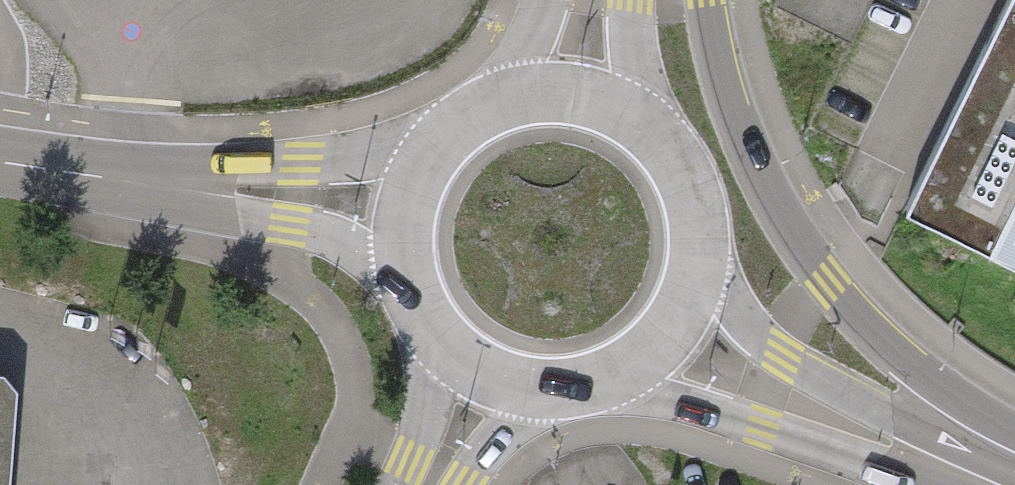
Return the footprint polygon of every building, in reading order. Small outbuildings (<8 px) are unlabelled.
[(898,167),(878,212),(1014,279),(1014,0),(975,0),(898,167)]
